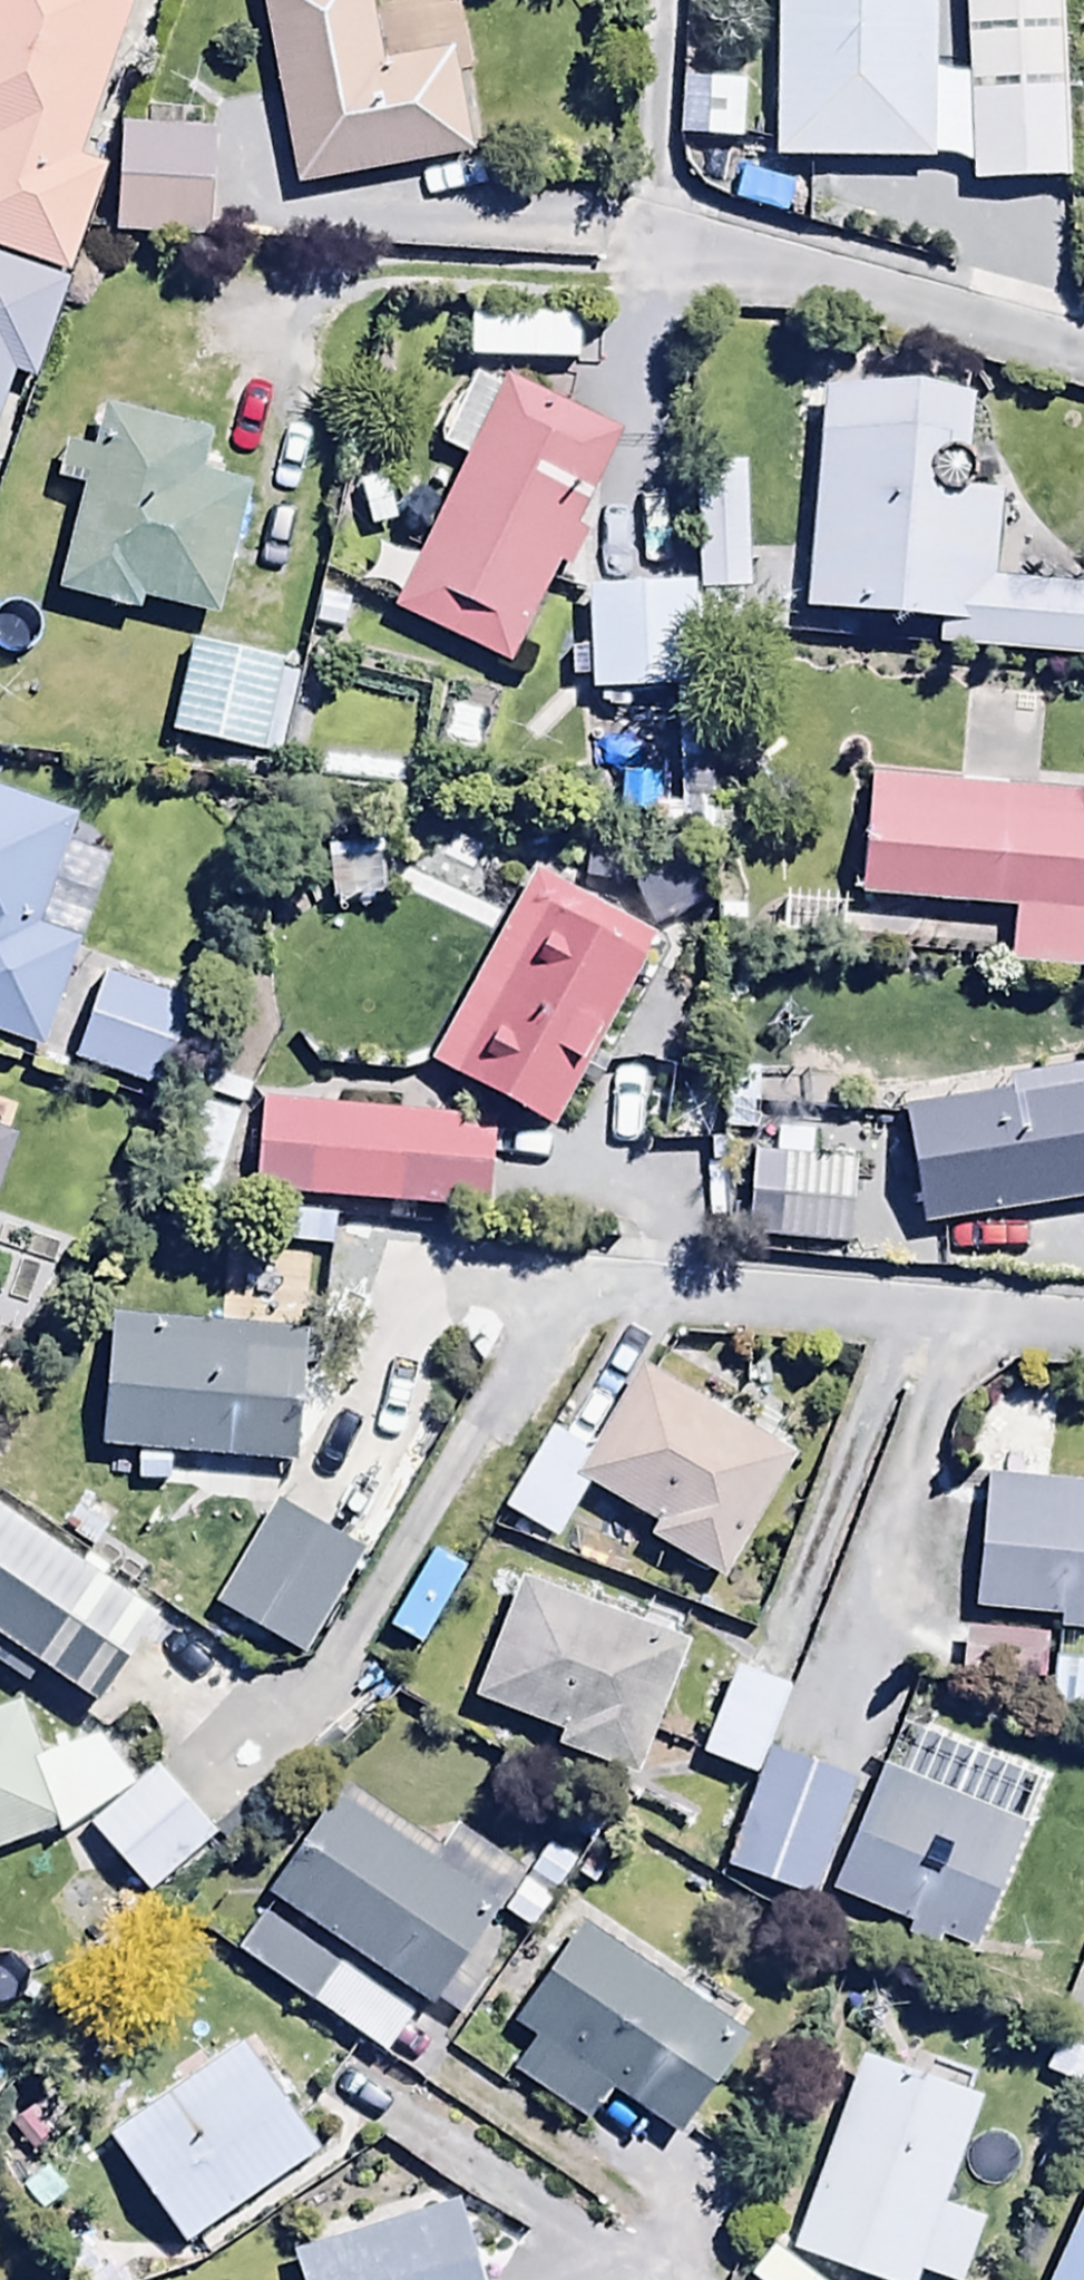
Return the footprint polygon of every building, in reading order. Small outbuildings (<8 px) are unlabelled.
[(72,284),(107,179),(80,170),(139,0),(0,0),(0,259),(72,284)] [(300,197),(475,160),(455,69),(391,83),(373,0),(258,0),(300,197)] [(936,0),(778,0),(777,169),(935,170),(936,0)] [(974,195),(1070,190),(1061,0),(964,0),(974,195)] [(219,138),(125,131),(118,243),(211,250),(219,138)] [(15,386),(36,394),(71,298),(0,272),(0,428),(15,386)] [(506,396),(473,382),(440,456),(465,467),(419,569),(383,553),(368,586),(402,601),(395,617),(516,671),(559,574),(572,579),(589,541),(578,536),(621,440),(509,389),(506,396)] [(827,399),(810,619),(938,629),(936,655),(1083,667),(1083,598),(996,591),(1003,507),(967,504),(975,411),(827,399)] [(213,444),(109,418),(99,459),(69,452),(59,489),(86,496),(61,600),(144,620),(147,609),(216,627),(248,498),(202,487),(213,444)] [(796,553),(750,555),(747,472),(700,474),(704,621),(798,617),(796,553)] [(699,591),(588,595),(593,703),(704,698),(699,591)] [(285,662),(191,643),(171,742),(264,761),(285,662)] [(962,789),(871,782),(862,907),(1018,918),(1014,970),(1083,975),(1083,798),(1037,794),(1041,715),(966,711),(962,789)] [(44,1053),(79,945),(37,932),(73,821),(0,798),(0,1039),(44,1053)] [(387,843),(330,844),(331,911),(388,910),(387,843)] [(657,950),(536,885),(433,1075),(555,1141),(657,950)] [(849,905),(784,902),(783,946),(848,949),(849,905)] [(187,1007),(101,982),(75,1071),(161,1096),(187,1007)] [(901,1118),(925,1238),(1083,1206),(1083,1073),(1007,1088),(1009,1096),(901,1118)] [(493,1131),(257,1111),(249,1197),(486,1217),(493,1131)] [(8,1147),(0,1144),(0,1173),(8,1147)] [(854,1164),(754,1157),(748,1245),(848,1251),(854,1164)] [(309,1340),(110,1321),(97,1455),(296,1474),(309,1340)] [(599,1463),(551,1435),(503,1517),(558,1549),(590,1496),(656,1534),(648,1549),(726,1594),(801,1465),(650,1377),(599,1463)] [(985,1483),(973,1620),(1061,1628),(1060,1640),(1083,1642),(1083,1493),(985,1483)] [(365,1564),(276,1510),(215,1612),(304,1665),(365,1564)] [(0,1518),(0,1647),(103,1720),(164,1633),(0,1518)] [(695,1646),(521,1584),(476,1711),(564,1742),(560,1752),(646,1783),(695,1646)] [(1040,1646),(966,1640),(962,1694),(1036,1700),(1040,1646)] [(796,1698),(738,1674),(702,1762),(759,1786),(796,1698)] [(62,1838),(65,1845),(137,1796),(104,1747),(43,1768),(25,1715),(0,1724),(0,1861),(62,1838)] [(932,1803),(883,1783),(834,1905),(912,1937),(908,1946),(941,1959),(947,1945),(975,1957),(1046,1782),(955,1746),(932,1803)] [(861,1797),(776,1761),(729,1874),(813,1909),(861,1797)] [(214,1853),(158,1784),(92,1837),(148,1907),(214,1853)] [(439,1863),(348,1798),(238,1958),(386,2065),(423,2014),(429,2018),(525,1884),(458,1837),(439,1863)] [(746,2039),(580,1934),(517,2035),(536,2047),(515,2080),(586,2125),(605,2095),(681,2143),(746,2039)] [(323,2157),(242,2047),(125,2133),(133,2144),(116,2156),(188,2255),(323,2157)] [(858,2063),(793,2260),(853,2279),(967,2279),(985,2225),(950,2213),(985,2105),(858,2063)] [(292,2252),(300,2279),(476,2279),(457,2208),(292,2252)] [(1055,2279),(1083,2279),(1083,2216),(1055,2279)]
